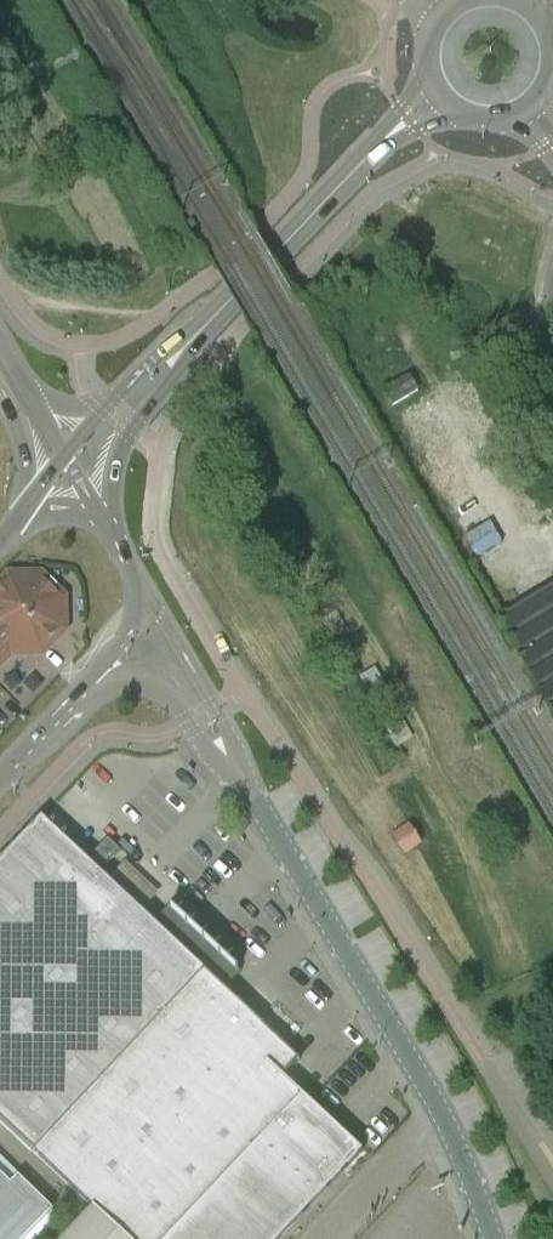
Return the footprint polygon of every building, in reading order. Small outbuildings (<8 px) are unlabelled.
[(410,376),(383,391),(392,407),(419,392),(410,376)] [(14,654),(45,654),(67,631),(66,599),(43,576),(11,577),(0,588),(0,668),(14,654)] [(499,620),(552,709),(552,587),(499,620)] [(384,785),(368,796),(394,836),(392,837),(404,855),(422,843),(384,785)] [(212,978),(101,873),(122,851),(110,840),(89,862),(44,819),(0,866),(0,1120),(42,1159),(212,978)] [(42,1159),(95,1209),(67,1238),(284,1238),(364,1154),(284,1079),(301,1062),(212,978),(42,1159)] [(56,1213),(14,1172),(16,1171),(0,1156),(0,1238),(31,1238),(56,1213)]
